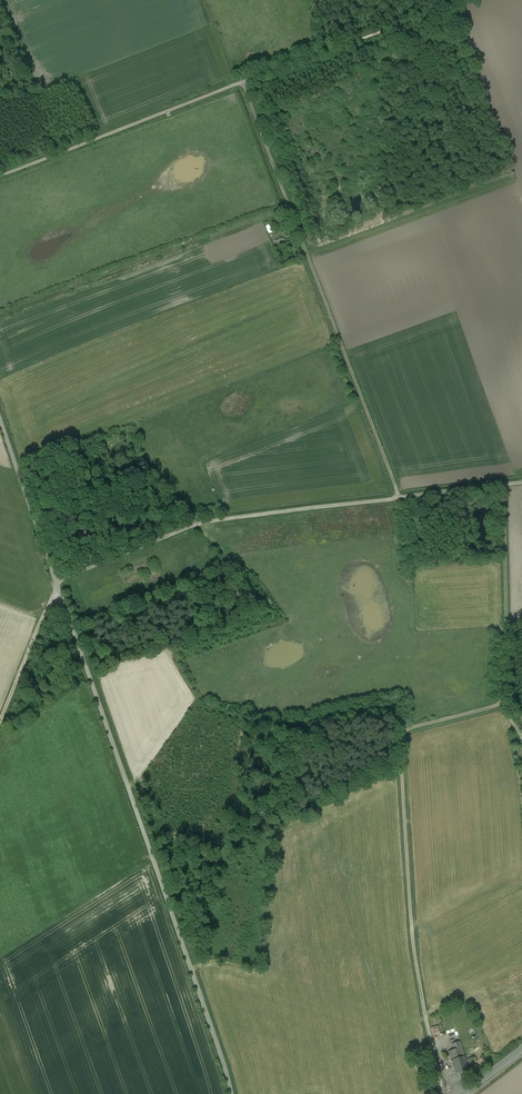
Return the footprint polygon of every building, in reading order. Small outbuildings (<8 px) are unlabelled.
[(460,1042),(452,1044),(454,1049),(455,1050),(449,1052),(451,1060),(464,1056),(460,1042)] [(464,1056),(451,1060),(455,1073),(468,1069),(467,1064),(473,1062),(471,1058),(466,1060),(464,1056)]
